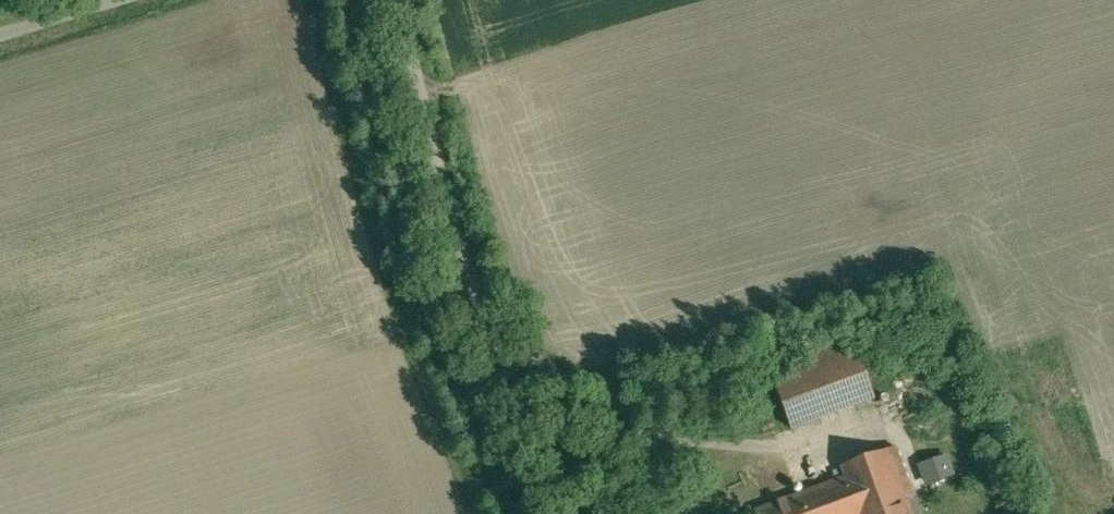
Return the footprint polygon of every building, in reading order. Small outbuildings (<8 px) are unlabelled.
[(852,336),(768,367),(791,428),(874,398),(852,336)] [(841,466),(845,477),(857,513),(910,513),(905,499),(913,495),(895,447),(841,466)] [(916,464),(925,486),(956,474),(947,452),(916,464)] [(755,511),(756,513),(857,513),(845,477),(755,511)]
